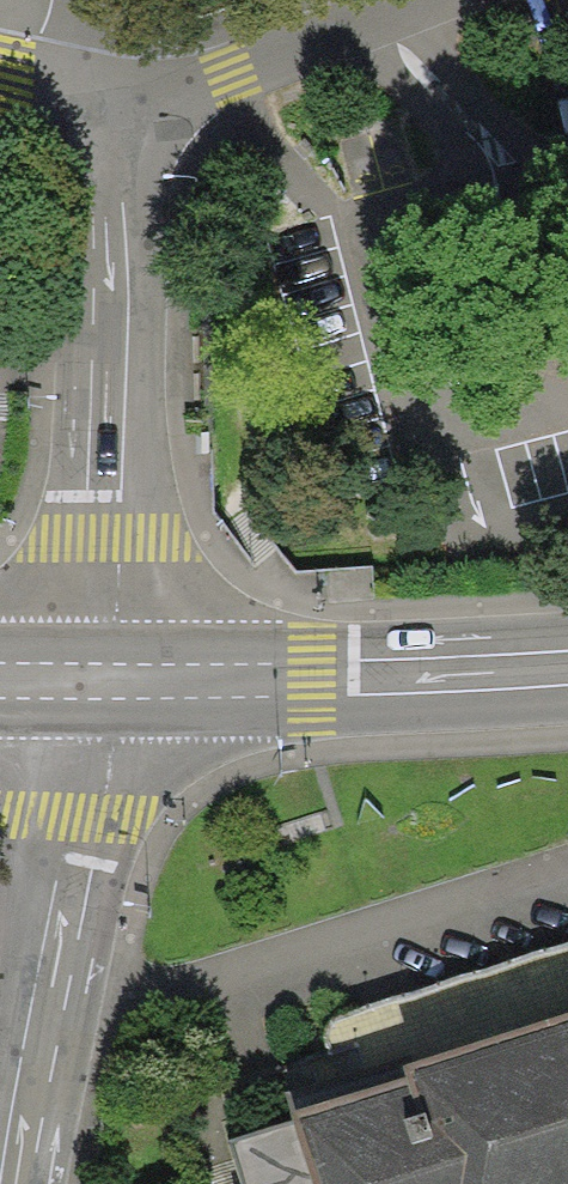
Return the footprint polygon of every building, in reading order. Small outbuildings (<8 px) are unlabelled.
[(294,1115),(295,1122),(231,1141),(245,1183),(567,1183),(567,945),(334,1021),(328,1024),(326,1030),(326,1037),(343,1101),(294,1115)]
